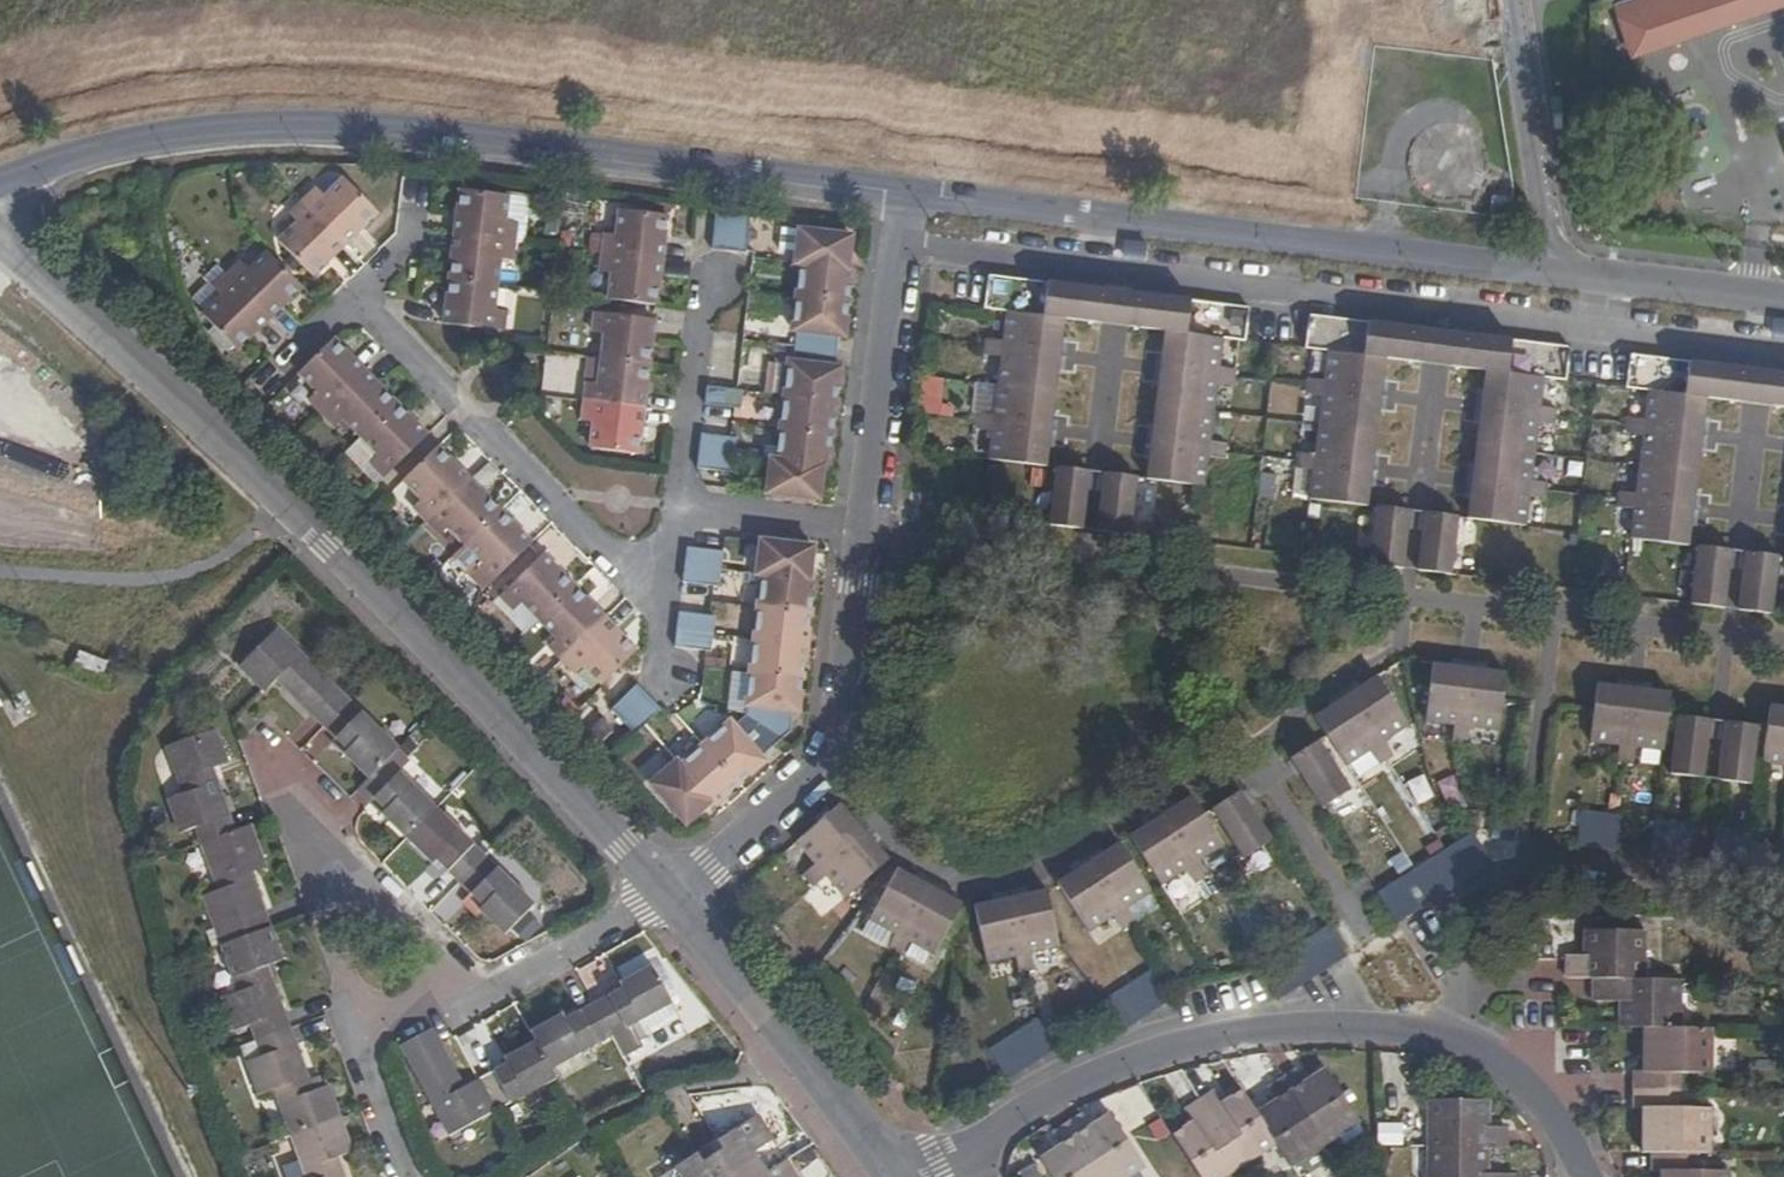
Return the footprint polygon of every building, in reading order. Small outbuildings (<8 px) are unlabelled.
[(1783,5),(1783,0),(1636,0),(1614,7),(1630,57),(1783,5)] [(310,185),(295,199),(341,247),(354,234),(376,212),(338,175),(320,193),(310,185)] [(458,188),(454,219),(452,236),(511,243),(513,221),(505,220),(508,194),(458,188)] [(341,247),(295,199),(282,210),(291,221),(274,237),(311,276),(329,259),(341,247)] [(745,252),(749,210),(729,207),(712,205),(707,248),(724,250),(739,251),(745,252)] [(601,233),(598,253),(658,260),(660,244),(662,244),(665,214),(616,209),(613,234),(601,233)] [(800,225),(795,262),(850,268),(854,230),(800,225)] [(511,243),(452,236),(450,254),(447,280),(496,286),(499,259),(510,259),(511,243)] [(235,258),(218,273),(266,321),(278,309),(298,289),(260,251),(243,266),(235,258)] [(658,260),(598,253),(596,270),(609,272),(606,300),(619,301),(653,305),(657,277),(658,260)] [(850,301),(854,268),(850,268),(795,262),(791,294),(850,301)] [(234,351),(254,332),(266,321),(218,273),(206,284),(215,293),(196,312),(234,351)] [(991,432),(987,460),(1046,467),(1065,319),(1117,325),(1165,331),(1146,481),(1204,487),(1208,458),(1225,460),(1227,444),(1211,442),(1218,384),(1233,385),(1235,369),(1219,368),(1222,339),(1245,341),(1249,307),(1121,291),(1111,290),(988,274),(984,309),(1005,311),(1003,340),(986,338),(983,356),(1000,357),(993,415),(975,413),(974,430),(991,432)] [(494,308),(496,286),(447,280),(445,307),(443,325),(459,328),(493,332),(494,308)] [(846,337),(850,301),(791,294),(786,333),(795,334),(794,345),(834,350),(835,337),(846,337)] [(494,308),(493,332),(501,333),(504,310),(494,308)] [(600,333),(597,360),(646,366),(649,338),(651,320),(651,319),(591,312),(589,332),(600,333)] [(1542,379),(1538,343),(1438,330),(1310,315),(1305,349),(1327,351),(1323,381),(1307,379),(1305,395),(1321,397),(1313,454),(1298,452),(1296,469),(1311,470),(1307,500),(1367,507),(1386,359),(1435,366),(1485,372),(1466,520),(1518,527),(1526,523),(1529,498),(1544,500),(1547,484),(1531,483),(1539,423),(1549,424),(1547,409),(1540,408),(1542,379)] [(302,401),(318,417),(363,373),(351,361),(331,341),(294,376),(309,392),(302,401)] [(1571,347),(1538,343),(1542,379),(1546,379),(1567,382),(1571,347)] [(834,363),(834,350),(794,345),(792,360),(785,359),(780,394),(838,401),(842,364),(834,363)] [(1765,372),(1630,355),(1626,389),(1647,392),(1644,420),(1628,418),(1627,427),(1626,434),(1642,437),(1636,494),(1619,493),(1618,501),(1617,508),(1633,510),(1630,539),(1689,546),(1707,399),(1759,406),(1783,409),(1783,374),(1765,372)] [(583,383),(580,402),(641,410),(643,392),(646,366),(597,360),(594,383),(583,383)] [(339,421),(357,441),(394,405),(375,385),(363,373),(318,417),(330,429),(339,421)] [(739,408),(739,390),(732,389),(703,386),(702,404),(730,407),(739,408)] [(834,433),(838,401),(780,394),(775,427),(834,433)] [(636,453),(639,426),(641,410),(580,402),(577,420),(591,423),(587,448),(636,453)] [(394,405),(357,441),(372,457),(365,466),(382,481),(425,437),(414,425),(394,405)] [(1558,409),(1547,409),(1549,424),(1557,426),(1557,419),(1558,409)] [(830,464),(834,433),(775,427),(771,458),(823,463),(830,464)] [(696,451),(733,454),(734,437),(727,436),(698,433),(696,451)] [(410,511),(423,524),(468,480),(465,477),(457,467),(436,448),(399,485),(417,503),(410,511)] [(694,468),(729,473),(731,473),(733,454),(696,451),(694,468)] [(766,492),(819,498),(823,463),(771,458),(766,492)] [(1055,468),(1048,525),(1083,529),(1090,472),(1055,468)] [(1095,531),(1130,535),(1137,478),(1102,474),(1095,531)] [(443,530),(462,549),(499,512),(479,492),(468,480),(423,524),(436,536),(443,530)] [(1369,565),(1404,569),(1410,512),(1376,508),(1369,565)] [(471,574),(487,588),(530,544),(518,531),(499,512),(462,549),(478,565),(471,574)] [(1424,514),(1418,566),(1453,552),(1457,518),(1424,514)] [(810,580),(815,547),(759,540),(755,574),(763,575),(810,580)] [(1725,609),(1731,552),(1698,547),(1690,605),(1725,609)] [(719,569),(721,551),(685,549),(683,565),(719,569)] [(1453,552),(1418,566),(1417,571),(1451,575),(1453,552)] [(1772,614),(1779,557),(1743,553),(1737,611),(1772,614)] [(520,606),(537,624),(573,587),(554,568),(541,555),(497,598),(511,614),(520,606)] [(681,582),(709,586),(717,587),(719,569),(683,565),(681,582)] [(811,613),(815,581),(810,580),(763,575),(760,607),(811,613)] [(545,650),(559,664),(604,618),(592,606),(573,587),(537,624),(554,641),(545,650)] [(756,639),(808,645),(811,613),(760,607),(756,635),(756,639)] [(675,629),(712,634),(714,615),(707,615),(677,612),(675,629)] [(581,669),(598,687),(636,650),(617,631),(604,618),(559,664),(572,677),(581,669)] [(275,679),(323,726),(349,700),(276,628),(238,666),(264,691),(275,679)] [(710,651),(712,634),(675,629),(673,646),(703,651),(710,651)] [(732,668),(746,668),(745,639),(731,640),(732,668)] [(752,670),(804,677),(808,645),(756,639),(752,670)] [(75,652),(71,666),(100,673),(104,659),(75,652)] [(1505,672),(1431,663),(1424,722),(1452,725),(1450,742),(1468,743),(1470,727),(1498,731),(1505,672)] [(799,716),(804,677),(752,670),(746,716),(750,717),(771,729),(783,740),(791,732),(793,717),(799,716)] [(1407,724),(1376,676),(1313,716),(1346,765),(1369,749),(1378,763),(1391,754),(1382,740),(1407,724)] [(1663,751),(1670,693),(1597,684),(1590,743),(1619,745),(1617,762),(1633,764),(1635,748),(1663,751)] [(611,710),(623,722),(647,697),(637,685),(611,710)] [(623,722),(635,736),(645,727),(660,710),(647,697),(623,722)] [(349,700),(323,726),(346,748),(343,752),(368,778),(385,760),(397,748),(349,700)] [(1769,704),(1762,763),(1783,765),(1783,706),(1769,704)] [(1704,777),(1710,719),(1677,715),(1669,774),(1704,777)] [(765,756),(783,740),(771,729),(750,717),(746,716),(735,725),(730,721),(703,743),(742,787),(771,762),(765,756)] [(593,746),(595,748),(613,730),(603,719),(584,737),(593,746)] [(1718,781),(1750,783),(1757,726),(1725,721),(1718,781)] [(200,843),(235,831),(212,766),(227,761),(215,728),(166,745),(182,792),(167,798),(179,833),(195,827),(200,843)] [(1318,739),(1289,758),(1321,807),(1349,788),(1318,739)] [(713,803),(719,808),(742,787),(703,743),(680,765),(713,803)] [(368,778),(361,785),(384,808),(381,813),(407,839),(436,809),(385,760),(368,778)] [(685,828),(713,803),(680,765),(676,760),(647,786),(685,828)] [(1270,840),(1238,790),(1210,809),(1242,859),(1270,840)] [(1222,845),(1191,797),(1130,836),(1161,885),(1185,869),(1195,883),(1208,874),(1198,861),(1222,845)] [(888,860),(839,804),(794,842),(813,864),(801,876),(811,887),(824,876),(843,898),(888,860)] [(436,809),(407,839),(431,863),(435,858),(460,882),(485,856),(436,809)] [(1580,812),(1577,847),(1615,852),(1619,816),(1580,812)] [(1650,856),(1690,861),(1693,826),(1654,821),(1650,856)] [(235,937),(269,924),(246,863),(262,857),(251,825),(235,831),(200,843),(217,889),(202,894),(214,929),(230,924),(235,937)] [(1711,863),(1748,868),(1747,881),(1783,886),(1783,850),(1752,847),(1754,832),(1715,828),(1711,863)] [(1411,871),(1430,902),(1491,863),(1471,832),(1411,871)] [(1150,892),(1118,844),(1056,884),(1087,933),(1111,916),(1121,930),(1134,921),(1125,907),(1150,892)] [(485,856),(460,882),(482,903),(478,908),(504,933),(533,902),(485,856)] [(961,903),(896,869),(867,920),(893,934),(885,948),(899,956),(907,942),(933,957),(961,903)] [(1377,893),(1397,923),(1430,902),(1411,871),(1377,893)] [(1058,947),(1046,890),(973,905),(985,962),(1014,957),(1017,973),(1034,970),(1031,952),(1058,947)] [(255,1041),(289,1029),(266,964),(281,958),(269,924),(235,937),(220,943),(237,990),(223,995),(235,1030),(250,1025),(255,1041)] [(1564,958),(1563,978),(1593,979),(1643,979),(1643,930),(1587,930),(1586,958),(1564,958)] [(1588,979),(1562,979),(1563,964),(1523,963),(1522,998),(1588,999),(1588,979)] [(621,987),(592,1003),(610,1036),(671,1002),(650,965),(619,983),(621,987)] [(1170,1000),(1160,986),(1151,971),(1102,1003),(1122,1033),(1170,1000)] [(1678,1028),(1679,979),(1643,979),(1593,979),(1593,1002),(1621,1002),(1620,1027),(1643,1027),(1678,1028)] [(530,1031),(535,1040),(550,1068),(610,1036),(592,1003),(564,1019),(562,1014),(530,1031)] [(987,1051),(1007,1080),(1055,1048),(1048,1038),(1036,1019),(987,1051)] [(463,1085),(440,1044),(432,1027),(400,1044),(448,1136),(495,1110),(477,1078),(463,1085)] [(1711,1072),(1711,1028),(1678,1028),(1643,1027),(1643,1072),(1633,1071),(1633,1089),(1678,1089),(1678,1073),(1711,1072)] [(290,1136),(339,1118),(327,1084),(311,1089),(289,1029),(255,1041),(260,1054),(246,1060),(258,1094),(273,1090),(290,1136)] [(505,1062),(477,1078),(495,1110),(555,1078),(550,1068),(535,1040),(503,1057),(505,1062)] [(1296,1069),(1282,1078),(1325,1144),(1360,1120),(1326,1068),(1305,1082),(1296,1069)] [(1325,1144),(1282,1078),(1268,1088),(1276,1101),(1256,1114),(1275,1143),(1290,1167),(1325,1144)] [(1256,1114),(1241,1090),(1224,1102),(1215,1088),(1199,1098),(1241,1165),(1275,1143),(1256,1114)] [(1678,1108),(1678,1089),(1633,1089),(1633,1107),(1642,1107),(1642,1151),(1651,1151),(1697,1152),(1710,1152),(1711,1108),(1678,1108)] [(1199,1098),(1182,1109),(1191,1123),(1173,1136),(1200,1176),(1224,1176),(1241,1165),(1199,1098)] [(1429,1147),(1488,1148),(1505,1148),(1505,1127),(1487,1127),(1488,1101),(1430,1100),(1429,1147)] [(786,1158),(767,1171),(754,1151),(773,1139),(757,1112),(715,1140),(721,1148),(700,1161),(695,1152),(673,1166),(680,1176),(798,1176),(786,1158)] [(1067,1123),(1101,1176),(1127,1176),(1144,1166),(1109,1114),(1090,1127),(1081,1113),(1067,1123)] [(336,1156),(351,1151),(339,1118),(290,1136),(305,1176),(344,1176),(336,1156)] [(1401,1145),(1401,1123),(1375,1122),(1375,1144),(1401,1145)] [(1067,1123),(1052,1132),(1060,1146),(1041,1159),(1053,1176),(1101,1176),(1067,1123)] [(1513,1174),(1487,1174),(1488,1148),(1429,1147),(1428,1176),(1513,1176),(1513,1174)] [(1651,1151),(1650,1170),(1660,1170),(1660,1176),(1729,1176),(1729,1170),(1697,1171),(1697,1152),(1651,1151)]
